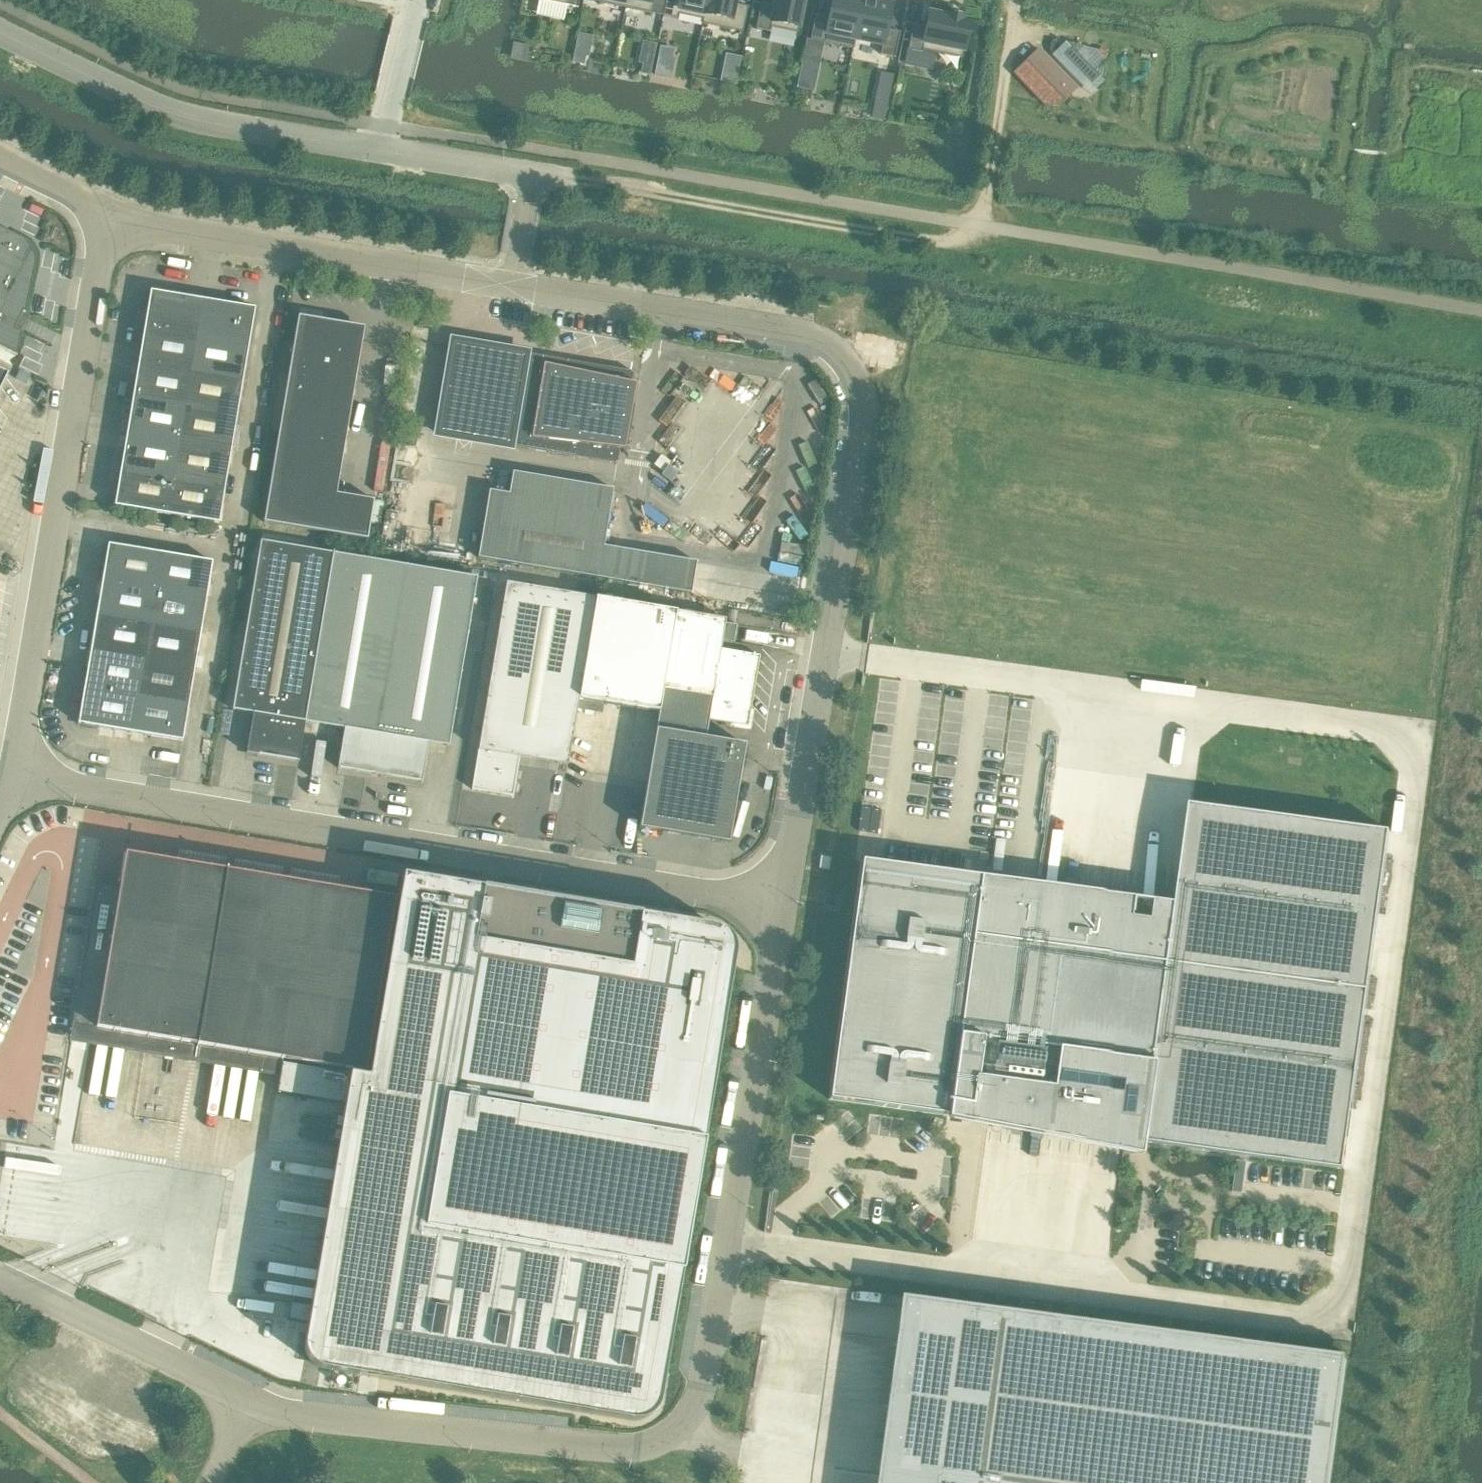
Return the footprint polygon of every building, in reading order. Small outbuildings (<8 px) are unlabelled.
[(625,7),(662,15),(666,0),(626,0),(625,7)] [(662,15),(677,18),(678,14),(702,19),(703,19),(707,0),(666,0),(662,15)] [(701,23),(742,32),(748,7),(734,4),(735,0),(707,0),(703,19),(702,19),(701,23)] [(755,28),(770,31),(771,27),(797,32),(804,0),(775,0),(774,6),(761,3),(755,28)] [(810,40),(853,49),(855,39),(854,39),(862,0),(832,0),(828,17),(815,15),(810,40)] [(855,39),(882,45),(880,54),(894,57),(900,32),(887,29),(892,5),(869,0),(862,0),(854,39),(855,39)] [(913,24),(908,49),(922,52),(923,50),(962,58),(969,21),(929,13),(926,26),(913,24)] [(1038,47),(1013,73),(1041,103),(1058,106),(1077,89),(1038,47)] [(574,53),(572,62),(584,64),(586,56),(574,53)] [(730,54),(728,62),(739,65),(741,57),(730,54)] [(801,63),(796,87),(813,91),(818,67),(801,63)] [(643,64),(641,74),(649,75),(651,66),(643,64)] [(878,86),(875,100),(889,103),(892,89),(878,86)] [(35,261),(35,260),(35,258),(35,256),(35,254),(35,253),(34,251),(33,248),(31,246),(30,244),(28,243),(26,241),(0,229),(0,348),(17,356),(35,261)] [(196,336),(203,299),(150,290),(144,327),(196,336)] [(249,344),(255,308),(203,299),(196,336),(249,344)] [(356,363),(356,336),(358,326),(298,316),(264,522),(367,539),(374,500),(372,499),(371,503),(333,497),(333,472),(335,464),(339,465),(339,438),(340,430),(345,431),(345,404),(346,396),(350,397),(350,370),(351,362),(356,363)] [(191,371),(196,336),(144,327),(138,362),(191,371)] [(243,380),(249,344),(196,336),(191,371),(243,380)] [(617,464),(632,371),(453,341),(437,434),(617,464)] [(185,407),(191,371),(138,362),(132,398),(185,407)] [(20,370),(15,379),(26,384),(31,375),(20,370)] [(237,415),(243,380),(191,371),(185,407),(237,415)] [(179,442),(185,407),(132,398),(126,433),(179,442)] [(231,451),(237,415),(185,407),(179,442),(231,451)] [(173,478),(179,442),(126,433),(120,469),(173,478)] [(225,486),(231,451),(179,442),(173,478),(225,486)] [(167,514),(173,478),(120,469),(114,505),(167,514)] [(603,546),(613,489),(512,472),(509,494),(489,490),(478,558),(691,593),(696,561),(603,546)] [(219,523),(225,486),(173,478),(167,514),(219,523)] [(298,761),(305,722),(333,553),(260,541),(232,710),(253,713),(246,753),(298,761)] [(154,589),(160,553),(108,544),(102,580),(154,589)] [(206,598),(212,561),(160,553),(154,589),(206,598)] [(369,773),(404,565),(333,553),(305,722),(344,728),(337,768),(369,773)] [(448,746),(477,577),(404,565),(369,773),(421,782),(428,743),(448,746)] [(148,624),(154,589),(102,580),(96,616),(148,624)] [(551,762),(579,595),(505,583),(471,789),(513,796),(519,757),(551,762)] [(200,633),(206,598),(154,589),(148,624),(200,633)] [(658,711),(675,611),(579,595),(551,762),(567,765),(577,706),(601,710),(602,702),(658,711)] [(733,643),(736,625),(724,623),(725,619),(675,611),(658,711),(659,711),(639,828),(728,843),(745,744),(705,738),(708,719),(747,726),(759,656),(720,649),(721,641),(733,643)] [(142,660),(148,624),(96,616),(90,651),(142,660)] [(194,669),(200,633),(148,624),(142,660),(194,669)] [(136,695),(142,660),(90,651),(84,687),(136,695)] [(188,704),(194,669),(142,660),(136,695),(188,704)] [(130,732),(136,695),(84,687),(78,723),(130,732)] [(182,741),(188,704),(136,695),(130,732),(182,741)] [(861,861),(828,1111),(1345,1180),(1391,832),(1191,806),(1178,903),(861,861)] [(365,1071),(367,1062),(394,898),(125,853),(119,886),(96,882),(72,1024),(96,1028),(93,1042),(277,1072),(279,1063),(279,1059),(365,1073),(365,1071)] [(829,870),(831,858),(821,856),(819,868),(829,870)] [(368,870),(366,881),(395,886),(398,875),(368,870)] [(722,931),(713,927),(401,875),(367,1078),(279,1063),(277,1072),(274,1092),(342,1103),(335,1147),(342,1148),(316,1307),(289,1303),(286,1320),(306,1323),(303,1342),(303,1351),(307,1360),(314,1366),(322,1369),(630,1421),(640,1420),(648,1417),(655,1410),(658,1401),(732,955),(732,946),(728,937),(722,931)] [(1348,1356),(908,1297),(883,1482),(1331,1482),(1348,1356)]
